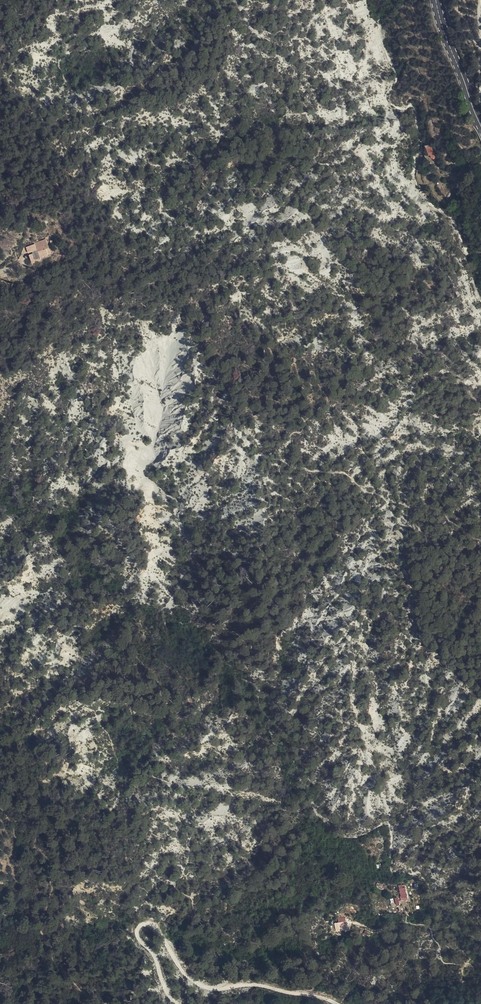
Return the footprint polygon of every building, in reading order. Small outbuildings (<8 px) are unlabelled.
[(434,153),(431,145),(426,147),(428,155),(431,154),(432,157),(436,156),(435,152),(434,153)] [(40,257),(48,254),(46,248),(49,247),(46,239),(35,244),(26,248),(28,252),(28,253),(33,251),(34,253),(29,255),(32,263),(41,259),(40,257)]
